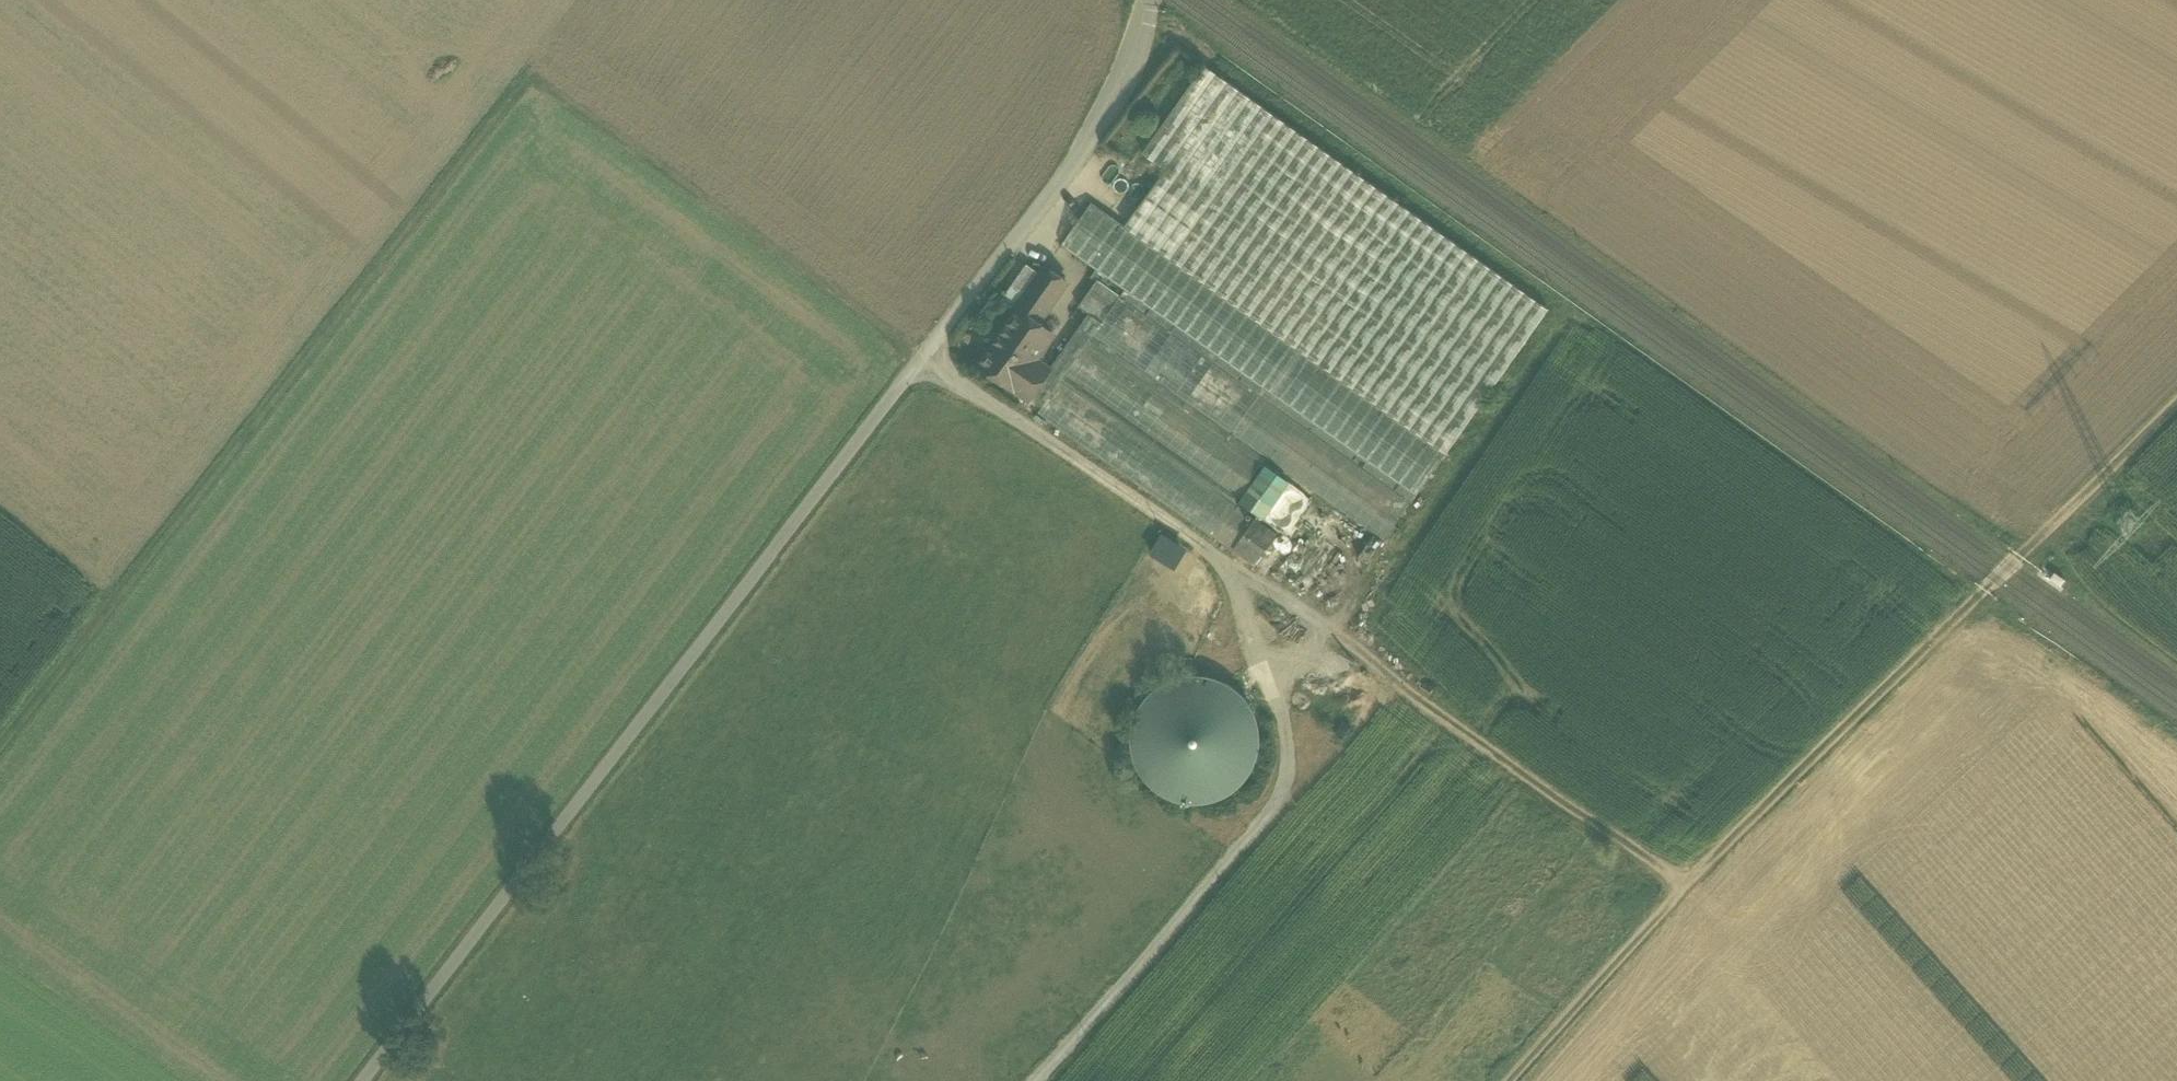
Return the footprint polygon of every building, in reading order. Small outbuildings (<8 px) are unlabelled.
[(1384,543),(1550,312),(1206,67),(1144,153),(1167,170),(1125,227),(1091,203),(1060,245),(1102,275),(1079,308),(1089,315),(1052,368),(1055,371),(1030,407),(1255,568),(1279,534),(1235,503),(1267,459),(1384,543)] [(1042,325),(1071,285),(1045,266),(973,367),(1030,407),(1055,371),(1052,368),(1041,361),(1059,336),(1042,325)] [(1291,485),(1267,468),(1254,487),(1278,503),(1291,485)] [(1155,532),(1142,553),(1168,569),(1181,547),(1155,532)] [(2065,580),(2055,573),(2049,580),(2060,588),(2065,580)] [(1130,735),(1131,753),(1136,769),(1146,784),(1160,795),(1176,802),(1193,805),(1211,803),(1227,796),(1241,785),(1252,771),(1258,754),(1259,737),(1256,720),(1248,704),(1236,691),(1221,681),(1204,676),(1186,676),(1169,681),(1154,690),(1142,702),(1134,718),(1130,735)]
